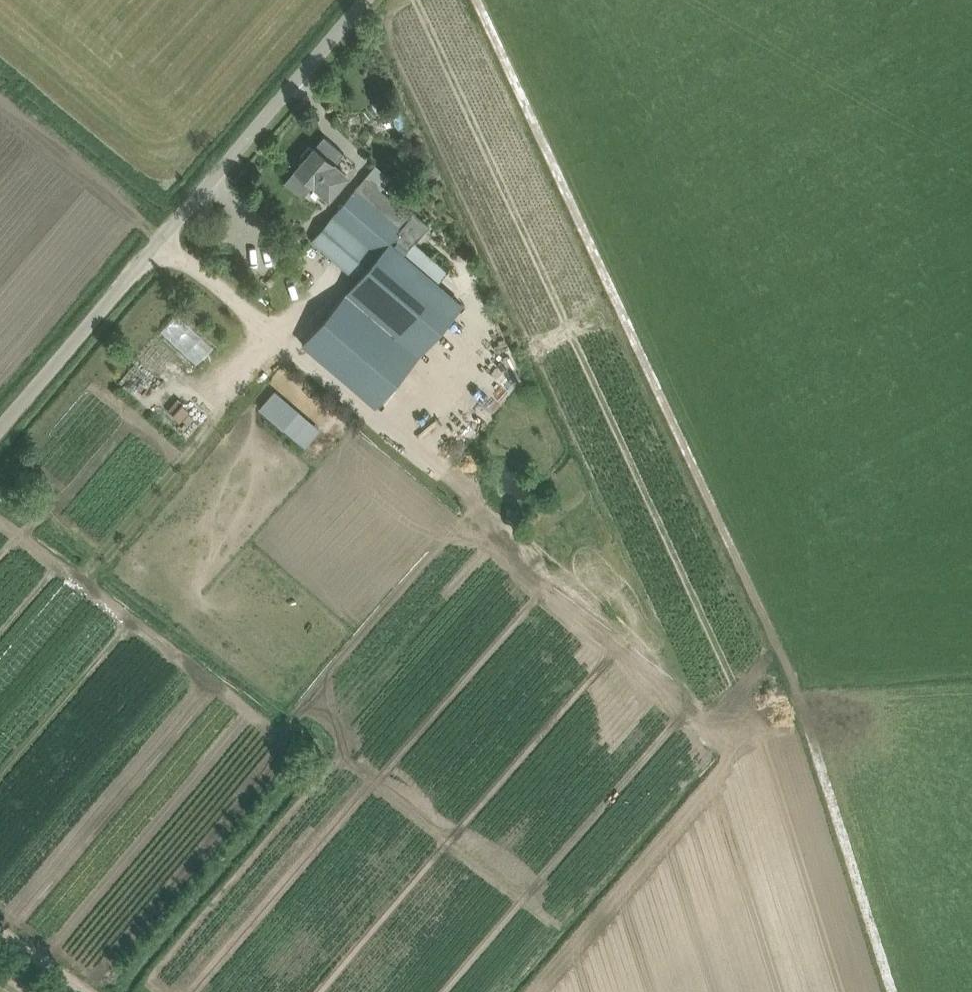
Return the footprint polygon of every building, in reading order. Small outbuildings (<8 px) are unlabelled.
[(315,146),(296,168),(330,196),(345,177),(345,171),(315,146)] [(413,215),(382,189),(366,176),(312,240),(357,278),(302,344),(350,383),(357,375),(383,396),(444,323),(419,302),(447,268),(424,247),(402,229),(413,215)] [(276,387),(260,406),(306,445),(322,427),(276,387)]
